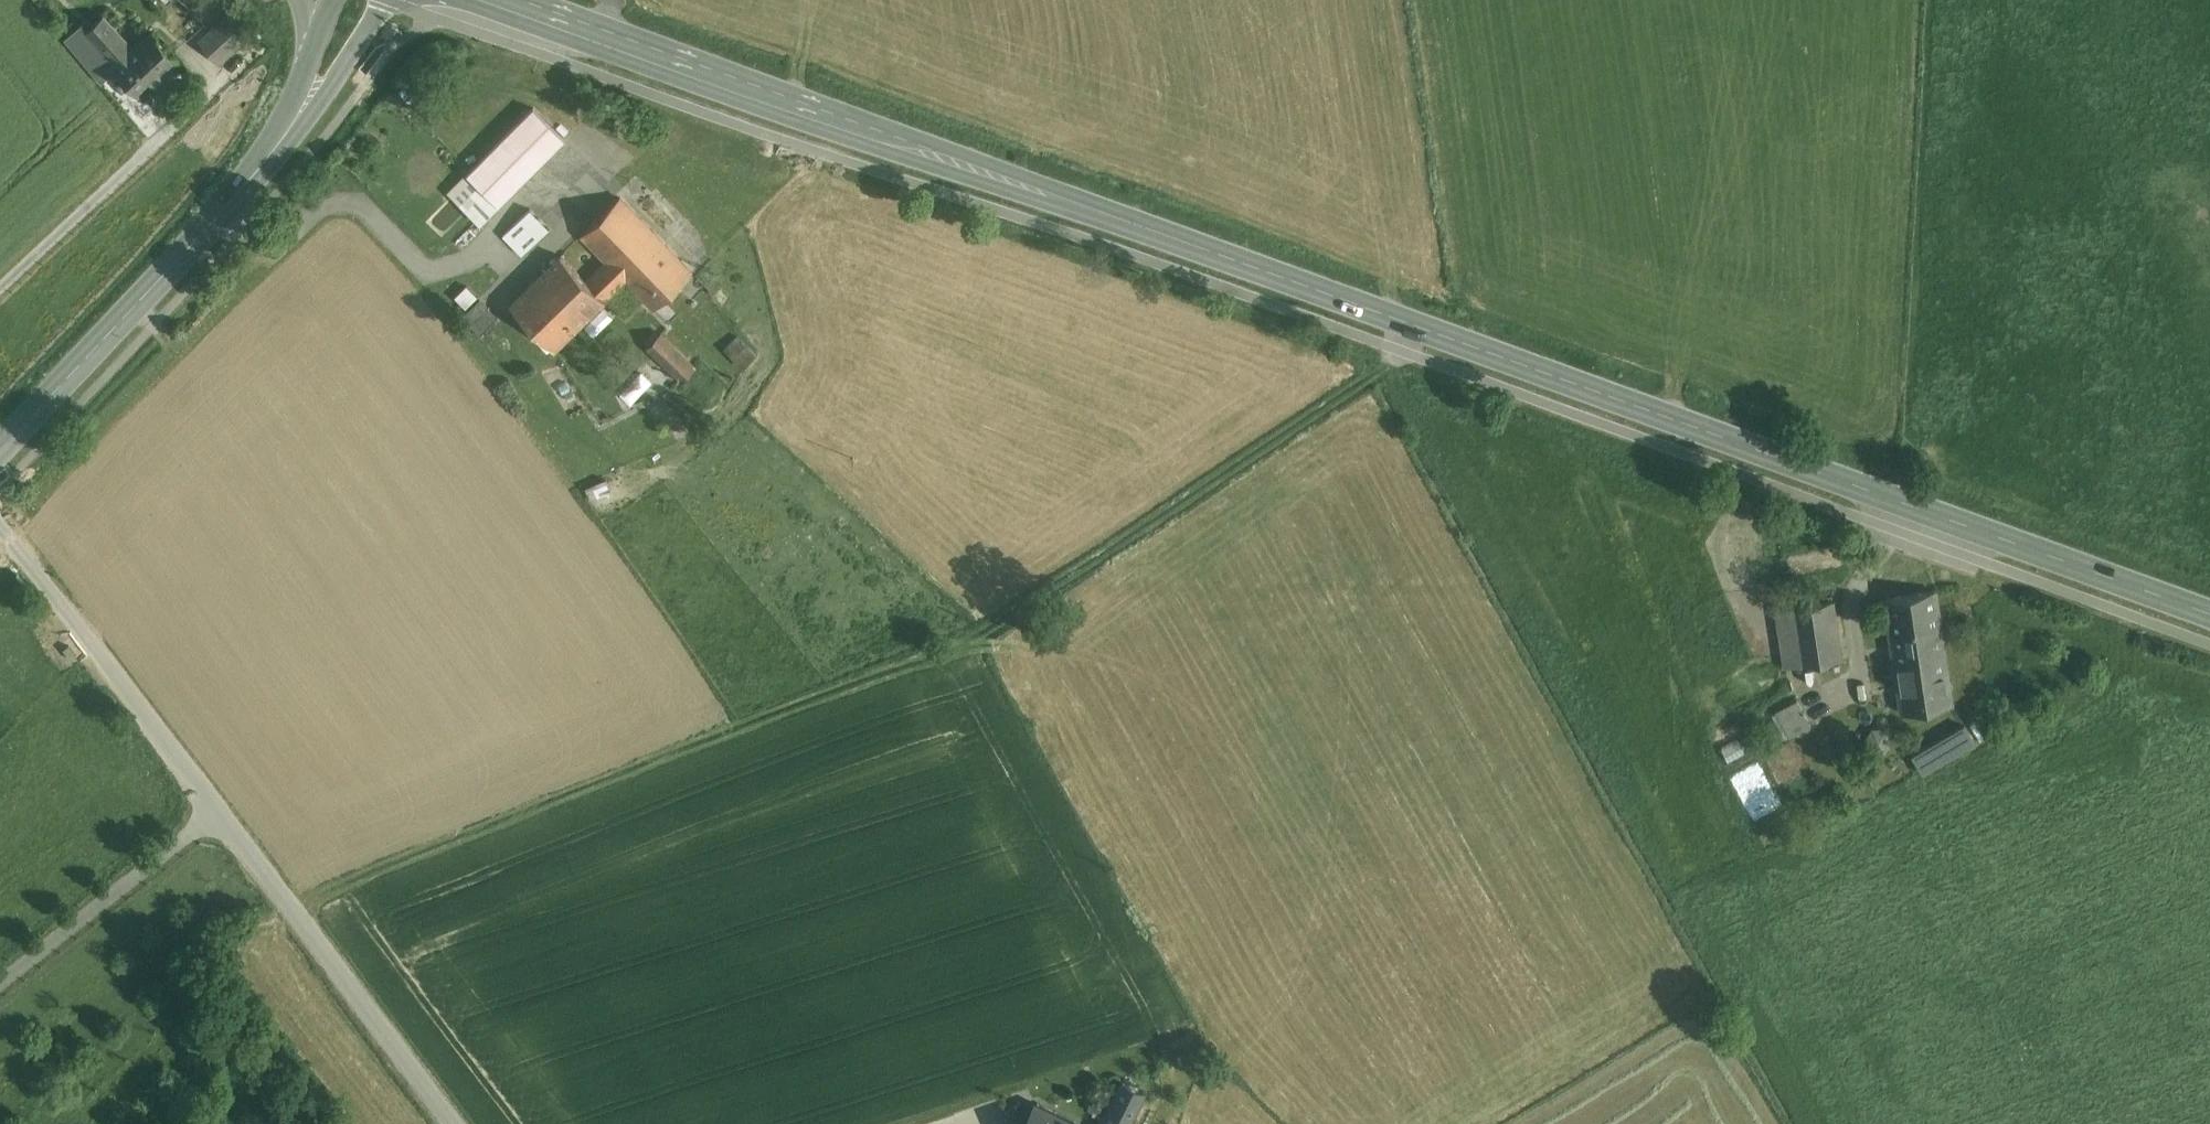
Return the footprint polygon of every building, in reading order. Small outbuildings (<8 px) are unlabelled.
[(232,11),(200,38),(220,62),(252,35),(232,11)] [(88,30),(87,31),(99,44),(115,30),(103,17),(88,30)] [(99,44),(87,31),(88,30),(84,25),(66,40),(101,82),(115,69),(118,65),(99,44)] [(134,51),(115,30),(99,44),(118,65),(134,51)] [(179,60),(153,33),(134,51),(118,65),(115,69),(136,92),(159,71),(162,75),(179,60)] [(534,112),(468,176),(497,206),(564,142),(534,112)] [(622,199),(584,239),(660,311),(698,272),(622,199)] [(504,234),(523,254),(551,226),(531,207),(504,234)] [(563,257),(513,305),(554,348),(604,300),(563,257)] [(483,334),(501,315),(468,284),(456,297),(469,309),(463,315),(483,334)] [(646,345),(684,380),(698,364),(660,329),(646,345)] [(746,367),(759,354),(739,333),(726,346),(746,367)] [(1935,591),(1886,598),(1903,710),(1952,703),(1935,591)] [(1829,601),(1778,608),(1786,663),(1837,655),(1829,601)] [(1801,698),(1776,710),(1790,737),(1814,726),(1801,698)] [(1922,771),(1979,744),(1969,724),(1913,751),(1922,771)] [(1028,1123),(1077,1123),(1037,1105),(1028,1123)]
